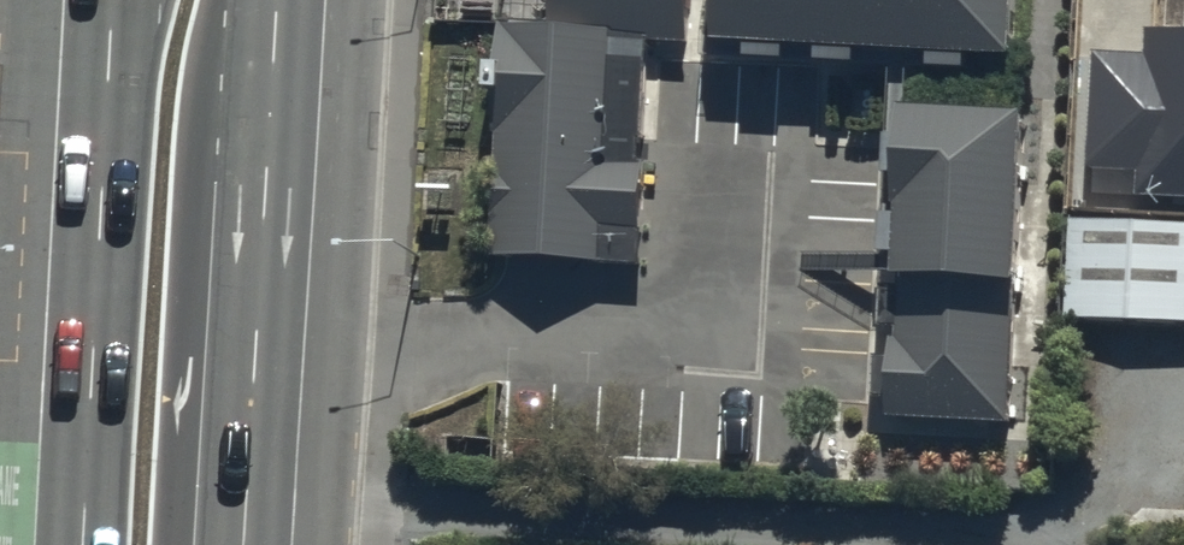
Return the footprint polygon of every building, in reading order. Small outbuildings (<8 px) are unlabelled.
[(554,28),(501,26),(496,264),(646,268),(651,43),(692,43),(693,0),(554,0),(554,28)] [(718,53),(1021,60),(1022,0),(719,0),(718,53)] [(1091,188),(1183,193),(1183,32),(1149,30),(1148,58),(1098,55),(1091,188)] [(1031,111),(904,109),(897,424),(1024,427),(1031,111)] [(1072,221),(1070,327),(1183,329),(1183,224),(1072,221)]
